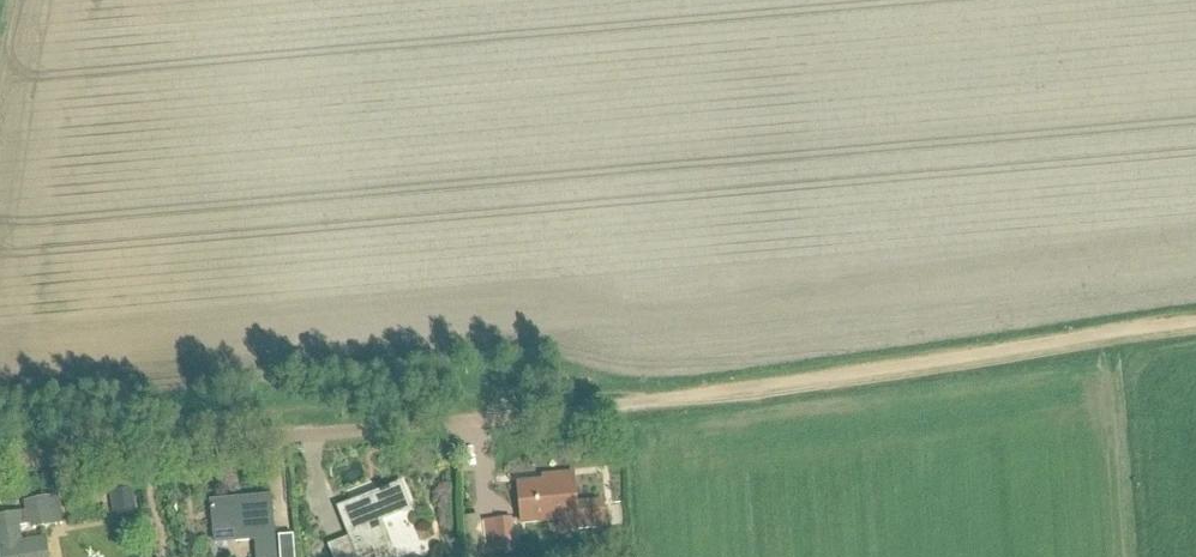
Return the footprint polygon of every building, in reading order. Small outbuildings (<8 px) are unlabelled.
[(577,505),(575,476),(552,478),(552,483),(519,486),(522,524),(561,521),(561,531),(605,528),(603,503),(577,505)] [(332,556),(381,556),(394,552),(384,523),(413,512),(404,486),(340,511),(351,539),(328,547),(332,556)] [(118,524),(136,522),(132,493),(114,495),(118,524)] [(271,499),(213,504),(216,533),(235,531),(237,542),(258,540),(259,556),(277,556),(275,536),(271,499)] [(59,500),(30,504),(33,516),(19,519),(18,517),(0,519),(0,538),(3,556),(50,556),(48,542),(23,546),(20,527),(38,526),(38,528),(63,525),(59,500)] [(485,556),(506,556),(515,556),(513,523),(483,526),(485,556)]
